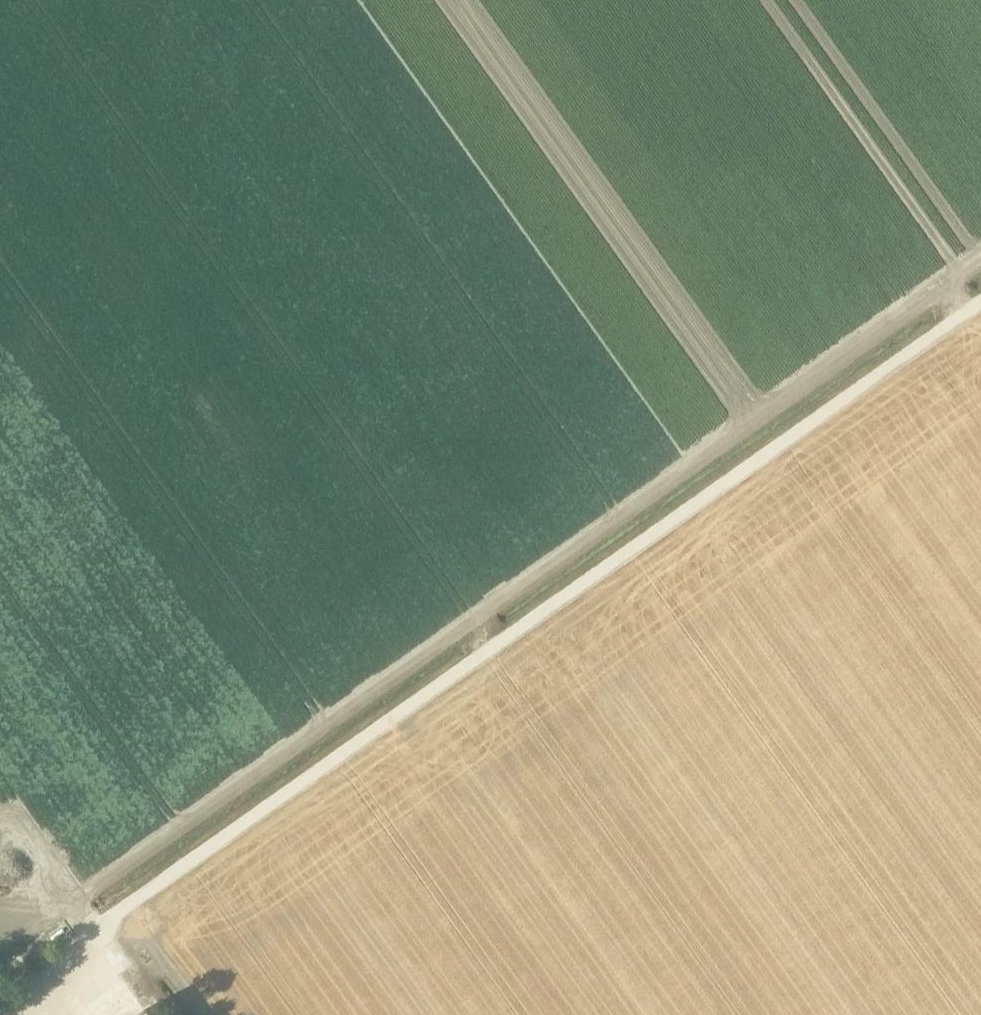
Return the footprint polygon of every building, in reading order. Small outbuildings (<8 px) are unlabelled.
[(143,1006),(131,1014),(149,1014),(143,1006)]
